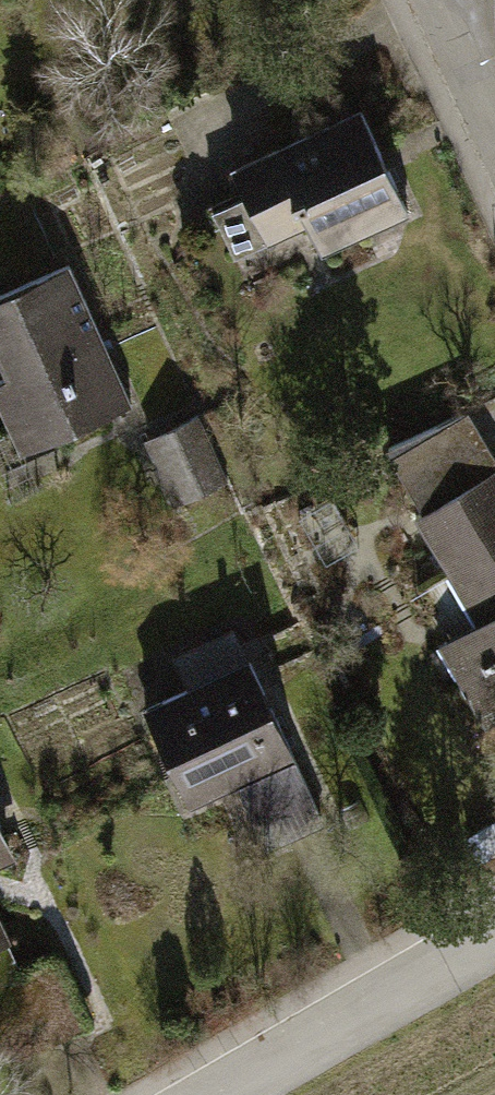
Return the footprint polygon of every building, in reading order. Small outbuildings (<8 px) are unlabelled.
[(362,112),(234,170),(256,220),(291,204),(294,210),(301,207),(321,251),(407,212),(362,112)] [(0,295),(0,359),(8,377),(0,380),(0,408),(12,435),(52,417),(60,436),(131,405),(68,264),(0,295)] [(488,725),(494,721),(494,464),(463,408),(390,449),(425,510),(418,514),(479,621),(485,630),(477,635),(489,655),(459,672),(488,725)] [(198,415),(172,426),(191,467),(165,479),(176,503),(228,480),(198,415)] [(21,454),(60,436),(52,417),(12,435),(21,454)] [(147,437),(165,479),(191,467),(172,426),(147,437)] [(442,643),(459,672),(489,655),(477,635),(485,630),(479,621),(442,643)] [(250,662),(145,709),(189,804),(253,775),(280,834),(320,815),(250,662)] [(467,838),(480,860),(494,851),(494,822),(467,838)] [(9,855),(0,835),(0,859),(9,855)] [(10,1055),(85,1021),(57,960),(19,976),(0,935),(0,1032),(10,1055)]
